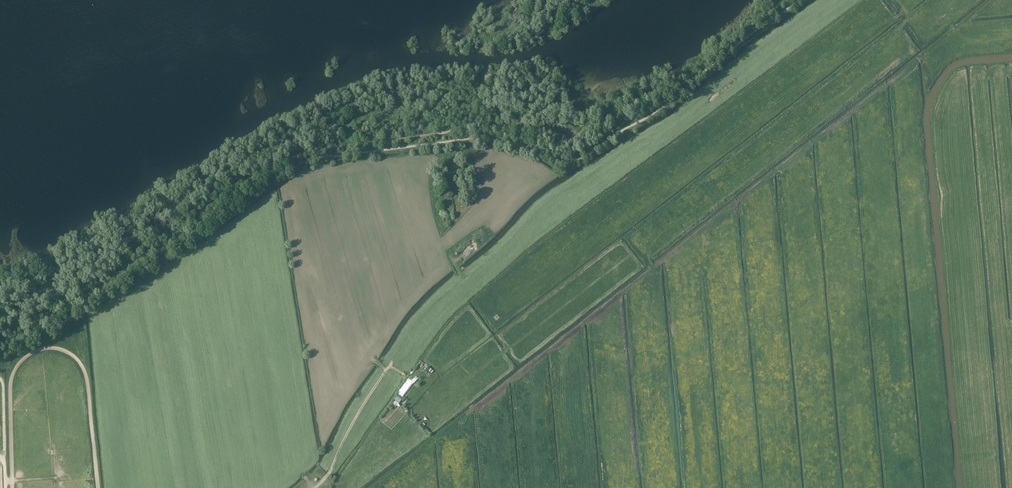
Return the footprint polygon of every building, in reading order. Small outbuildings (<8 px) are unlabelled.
[(412,385),(418,378),(416,376),(413,379),(412,381),(409,379),(408,378),(407,380),(397,394),(399,395),(402,397),(403,396),(404,396),(412,385)] [(405,399),(400,395),(398,397),(397,397),(394,400),(399,404),(402,400),(403,401),(405,399)]
